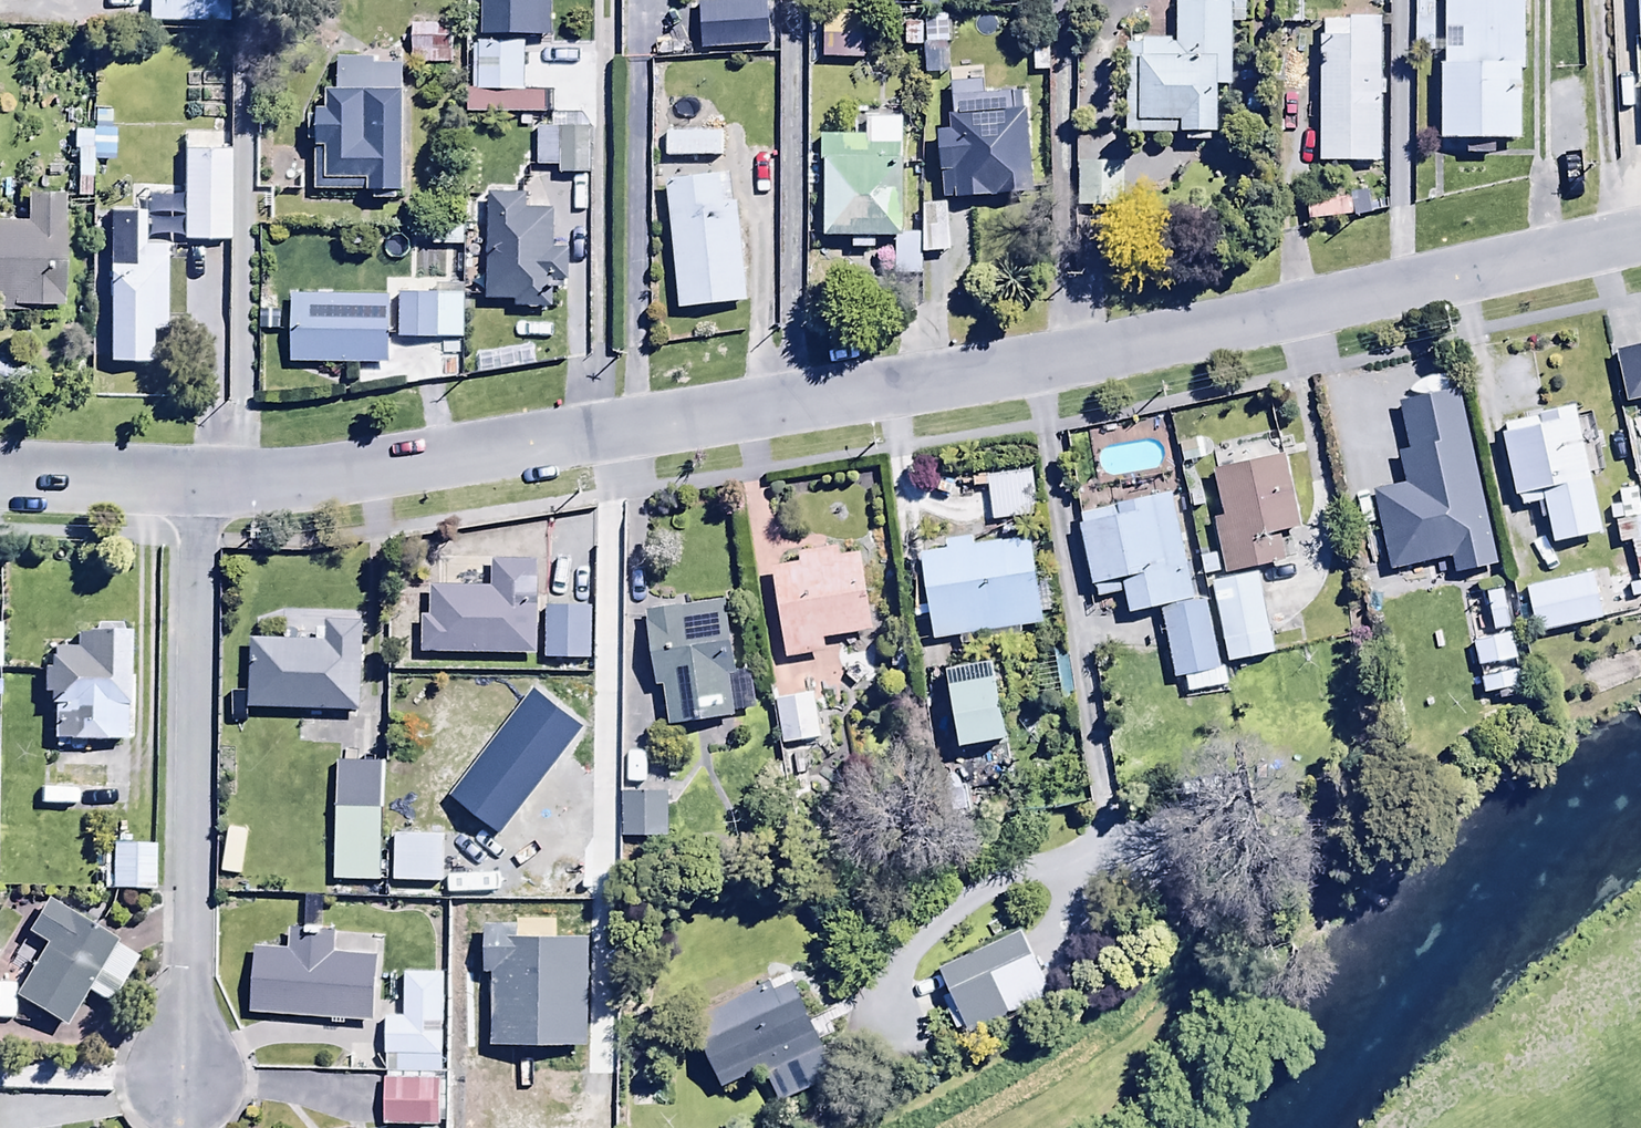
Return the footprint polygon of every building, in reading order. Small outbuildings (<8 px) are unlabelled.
[(143,18),(227,19),(227,0),(144,0),(143,18)] [(697,0),(700,48),(765,44),(763,0),(704,0),(697,0)] [(1122,37),(1122,130),(1185,130),(1185,138),(1210,138),(1210,84),(1228,84),(1228,22),(1243,22),(1243,0),(1178,0),(1178,37),(1122,37)] [(1439,137),(1467,137),(1467,157),(1497,157),(1498,133),(1516,134),(1519,0),(1443,0),(1439,137)] [(858,60),(861,8),(825,6),(821,57),(858,60)] [(925,8),(904,8),(902,44),(923,45),(925,8)] [(1378,16),(1319,17),(1319,159),(1375,159),(1375,94),(1381,94),(1381,75),(1378,75),(1378,16)] [(442,23),(408,22),(408,61),(442,61),(442,23)] [(523,41),(472,40),(472,87),(465,87),(465,113),(548,114),(549,92),(523,91),(523,41)] [(401,60),(334,59),(334,89),(318,89),(318,109),(301,109),(301,138),(312,138),(312,189),(366,190),(366,194),(404,195),(405,88),(401,88),(401,60)] [(1028,189),(1023,92),(945,96),(947,128),(937,128),(940,194),(1028,189)] [(566,128),(533,127),(532,163),(556,163),(556,176),(588,177),(589,113),(566,112),(566,128)] [(901,232),(900,116),(864,114),(864,136),(820,137),(821,232),(850,232),(850,247),(872,247),(872,235),(893,235),(893,278),(917,278),(917,232),(901,232)] [(91,129),(70,129),(70,147),(76,147),(76,198),(91,198),(91,129)] [(722,132),(663,134),(663,157),(723,155),(722,132)] [(229,148),(181,147),(178,237),(227,239),(229,148)] [(1120,161),(1074,160),(1075,205),(1119,206),(1120,161)] [(728,170),(663,177),(678,310),(743,302),(728,170)] [(25,217),(0,218),(0,310),(64,309),(63,193),(25,193),(25,217)] [(522,195),(486,193),(486,297),(513,297),(513,307),(548,307),(548,283),(562,283),(562,250),(552,250),(552,208),(521,208),(522,195)] [(1350,193),(1303,197),(1305,221),(1352,217),(1350,193)] [(947,200),(922,200),(922,252),(947,252),(947,200)] [(142,211),(109,208),(106,357),(150,358),(150,330),(159,330),(161,242),(142,242),(142,211)] [(388,294),(286,292),(285,366),(387,368),(388,294)] [(459,295),(397,294),(396,338),(459,339),(459,295)] [(1614,349),(1624,398),(1640,395),(1640,343),(1614,349)] [(1573,401),(1501,418),(1503,429),(1498,430),(1513,504),(1536,499),(1539,517),(1545,516),(1551,543),(1599,533),(1573,401)] [(1447,430),(1376,444),(1384,494),(1395,492),(1402,532),(1465,519),(1447,430)] [(1282,453),(1213,466),(1222,518),(1213,519),(1223,571),(1281,560),(1276,530),(1296,526),(1282,453)] [(1029,470),(987,474),(991,520),(1033,516),(1029,470)] [(1369,484),(1339,490),(1358,580),(1394,572),(1382,512),(1375,513),(1369,484)] [(1609,506),(1616,541),(1628,539),(1632,560),(1640,558),(1640,518),(1635,488),(1617,491),(1619,504),(1609,506)] [(1124,500),(1078,509),(1093,593),(1114,589),(1117,606),(1124,605),(1125,612),(1159,606),(1172,677),(1215,670),(1202,594),(1189,596),(1170,489),(1123,497),(1124,500)] [(1210,529),(1192,533),(1200,576),(1218,572),(1210,529)] [(1025,535),(975,542),(973,532),(943,536),(944,546),(918,549),(930,638),(1037,624),(1025,535)] [(798,559),(771,562),(782,656),(823,652),(822,636),(867,631),(858,549),(836,551),(835,544),(797,548),(798,559)] [(1256,570),(1210,580),(1227,662),(1273,652),(1256,570)] [(1591,570),(1523,585),(1534,633),(1601,618),(1591,570)] [(725,600),(645,608),(652,683),(660,682),(664,721),(727,715),(723,672),(732,671),(725,600)] [(245,637),(244,705),(360,709),(363,623),(311,622),(311,639),(245,637)] [(49,737),(120,741),(127,625),(90,623),(90,629),(71,628),(70,646),(48,645),(46,666),(39,666),(37,696),(51,696),(49,737)] [(990,657),(945,664),(956,743),(1001,736),(990,657)] [(811,692),(775,697),(782,740),(818,734),(811,692)] [(412,775),(412,803),(569,803),(569,777),(543,777),(544,725),(439,724),(439,754),(419,754),(419,775),(412,775)] [(387,757),(332,756),(329,879),(384,881),(387,757)] [(102,790),(102,766),(50,766),(50,790),(102,790)] [(665,792),(620,791),(619,836),(664,837),(665,792)] [(441,831),(392,829),(389,879),(439,881),(441,831)] [(153,844),(110,842),(108,887),(151,889),(153,844)] [(135,955),(41,897),(23,929),(44,942),(11,997),(59,1027),(82,990),(105,1004),(135,955)] [(532,908),(483,907),(483,932),(531,933),(532,908)] [(1019,928),(937,965),(948,991),(940,995),(954,1027),(963,1023),(965,1030),(1048,993),(1019,928)] [(250,947),(249,1010),(368,1015),(371,951),(331,949),(332,932),(289,930),(288,949),(250,947)] [(438,1072),(442,971),(402,970),(401,1014),(382,1013),(380,1070),(438,1072)] [(762,991),(758,984),(686,1022),(720,1087),(759,1067),(778,1102),(837,1071),(788,978),(762,991)] [(437,1079),(380,1077),(379,1125),(435,1127),(437,1079)]
